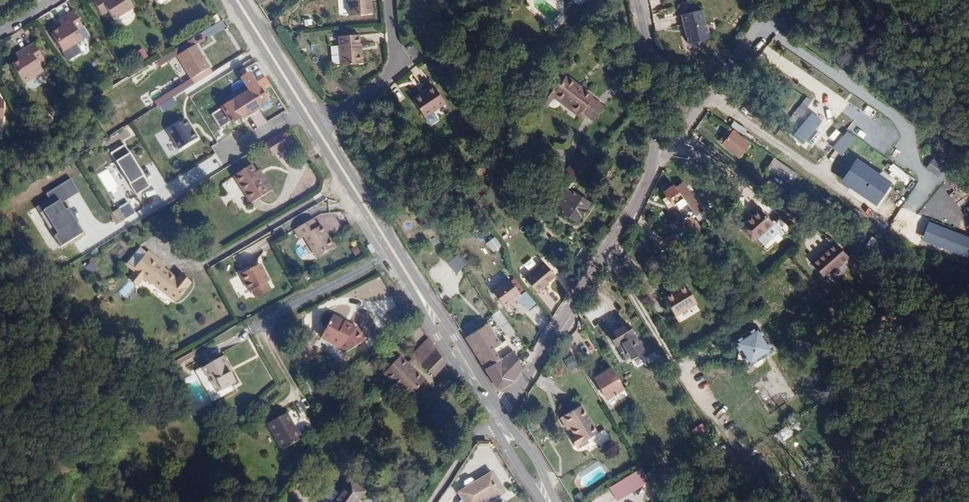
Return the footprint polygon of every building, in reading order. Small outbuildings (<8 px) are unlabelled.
[(112,0),(100,0),(94,4),(103,19),(109,16),(115,24),(133,13),(125,0),(115,0),(113,1),(112,0)] [(372,0),(350,0),(351,14),(373,12),(372,0)] [(688,31),(685,31),(688,42),(692,41),(698,45),(704,37),(708,36),(700,8),(680,13),(683,25),(689,29),(688,31)] [(63,30),(60,32),(53,37),(63,54),(79,45),(75,38),(85,32),(75,14),(59,24),(61,27),(63,30)] [(358,43),(359,43),(358,33),(338,35),(338,44),(330,45),(332,63),(363,62),(362,50),(359,51),(358,43)] [(24,53),(21,55),(8,62),(19,79),(39,67),(36,61),(45,55),(35,37),(20,46),(24,53)] [(194,47),(176,58),(189,79),(207,68),(194,47)] [(135,53),(140,62),(149,57),(144,48),(135,53)] [(262,74),(255,63),(242,71),(245,76),(242,77),(245,80),(249,78),(251,81),(262,74)] [(578,112),(589,97),(591,96),(564,75),(558,83),(551,78),(544,87),(577,113),(578,112)] [(157,107),(194,85),(192,80),(154,102),(157,107)] [(424,92),(411,101),(422,116),(441,102),(429,84),(422,89),(424,92)] [(151,94),(155,100),(170,91),(167,85),(151,94)] [(581,115),(578,112),(577,113),(544,87),(536,97),(545,104),(550,97),(578,119),(581,115)] [(247,92),(219,110),(230,125),(239,119),(241,122),(258,111),(256,108),(266,102),(258,89),(249,95),(247,92)] [(409,98),(411,101),(424,92),(422,89),(409,98)] [(603,108),(589,97),(578,112),(581,115),(592,123),(603,108)] [(162,106),(165,112),(178,105),(175,99),(162,106)] [(428,122),(443,113),(440,108),(425,116),(428,122)] [(804,145),(819,119),(807,112),(791,138),(804,145)] [(199,139),(187,119),(168,130),(180,150),(199,139)] [(839,156),(853,138),(844,131),(830,148),(839,156)] [(749,132),(746,138),(759,147),(763,141),(749,132)] [(277,135),(262,144),(269,156),(284,148),(277,135)] [(735,154),(746,142),(743,139),(733,152),(735,154)] [(859,152),(863,144),(854,139),(850,147),(859,152)] [(763,156),(746,142),(735,154),(753,169),(763,156)] [(132,152),(126,144),(112,153),(118,162),(132,152)] [(132,152),(118,162),(133,185),(146,177),(148,176),(132,152)] [(851,158),(836,181),(872,205),(888,181),(851,158)] [(944,170),(932,160),(927,167),(938,177),(944,170)] [(570,182),(578,169),(570,163),(560,174),(567,179),(570,182)] [(270,191),(263,180),(259,182),(257,177),(249,165),(230,176),(247,204),(270,191)] [(98,173),(109,194),(119,189),(108,168),(98,173)] [(787,168),(781,177),(803,192),(809,183),(787,168)] [(571,183),(581,171),(578,169),(570,182),(571,183)] [(151,186),(146,177),(133,185),(138,194),(151,186)] [(779,189),(765,178),(761,183),(774,194),(779,189)] [(49,192),(57,205),(64,201),(81,192),(73,179),(49,192)] [(675,188),(687,205),(688,206),(695,201),(683,183),(675,188)] [(894,198),(899,188),(893,185),(887,195),(894,198)] [(675,188),(674,186),(664,192),(668,197),(663,201),(668,209),(675,205),(678,210),(687,205),(675,188)] [(547,211),(546,213),(551,217),(558,208),(560,210),(559,211),(576,222),(588,202),(571,191),(570,192),(565,189),(547,211)] [(67,247),(90,233),(74,207),(69,210),(64,201),(57,205),(49,210),(62,232),(60,235),(67,247)] [(137,213),(130,202),(114,213),(121,224),(137,213)] [(771,224),(758,210),(741,227),(741,231),(750,241),(754,241),(771,224)] [(700,231),(691,218),(683,223),(692,235),(700,231)] [(314,231),(308,220),(286,234),(293,244),(297,241),(310,261),(331,249),(325,240),(323,241),(316,230),(314,231)] [(930,242),(936,227),(926,224),(920,238),(930,242)] [(512,238),(522,232),(519,226),(509,232),(512,238)] [(936,227),(930,242),(968,257),(968,240),(936,227)] [(323,241),(325,240),(318,229),(316,230),(323,241)] [(488,241),(493,251),(500,247),(495,237),(488,241)] [(826,278),(846,255),(842,252),(830,241),(811,265),(826,278)] [(447,259),(451,272),(463,268),(459,256),(447,259)] [(541,287),(545,284),(553,277),(541,263),(523,279),(537,295),(542,290),(541,287)] [(250,291),(264,284),(268,281),(259,265),(239,276),(248,292),(250,291)] [(176,281),(162,269),(150,283),(174,303),(191,285),(181,276),(176,281)] [(507,278),(492,290),(505,307),(521,295),(507,278)] [(119,293),(127,299),(137,286),(129,280),(119,293)] [(268,291),(264,284),(250,291),(254,299),(268,291)] [(680,292),(666,301),(676,317),(698,304),(686,286),(679,290),(680,292)] [(665,298),(666,301),(680,292),(679,290),(665,298)] [(516,332),(499,310),(492,315),(509,338),(516,332)] [(896,310),(883,311),(884,319),(897,319),(896,310)] [(339,344),(344,352),(362,342),(354,328),(353,328),(351,332),(344,327),(346,323),(331,314),(320,332),(329,338),(327,341),(334,345),(336,342),(339,344)] [(351,332),(353,328),(346,323),(344,327),(351,332)] [(627,323),(609,334),(625,360),(643,350),(627,323)] [(774,348),(759,324),(748,331),(751,336),(744,340),(743,339),(735,343),(739,349),(738,357),(745,358),(749,364),(754,362),(758,364),(763,361),(763,358),(763,355),(774,348)] [(480,328),(466,337),(485,367),(500,358),(493,346),(500,342),(489,325),(481,329),(480,328)] [(317,336),(327,341),(329,338),(320,332),(317,336)] [(500,358),(485,367),(496,386),(502,387),(513,381),(523,366),(506,339),(500,342),(493,346),(500,358)] [(340,354),(344,352),(339,344),(336,342),(334,345),(336,347),(340,354)] [(421,363),(434,349),(429,342),(414,357),(418,360),(421,363)] [(433,374),(443,363),(434,349),(421,363),(433,374)] [(385,371),(400,385),(408,376),(411,378),(418,370),(412,365),(409,362),(400,355),(385,371)] [(569,355),(561,361),(567,371),(576,366),(569,355)] [(414,357),(409,362),(412,365),(418,360),(414,357)] [(198,375),(214,406),(235,395),(232,390),(239,387),(234,377),(231,378),(230,375),(233,373),(226,361),(198,375)] [(624,388),(611,368),(595,378),(607,398),(624,388)] [(408,376),(400,385),(411,395),(426,378),(418,370),(411,378),(408,376)] [(336,393),(342,389),(335,377),(329,380),(336,393)] [(578,446),(587,441),(597,435),(581,408),(560,420),(565,428),(570,426),(572,430),(576,437),(573,438),(578,446)] [(289,416),(269,426),(283,454),(303,444),(289,416)] [(788,425),(772,434),(777,443),(793,434),(788,425)] [(589,445),(587,441),(578,446),(580,450),(589,445)] [(606,487),(614,501),(647,481),(638,467),(606,487)] [(652,467),(646,471),(654,487),(661,483),(652,467)] [(503,492),(490,472),(476,482),(474,479),(471,477),(465,481),(465,484),(466,488),(458,493),(462,501),(460,501),(486,501),(503,492)] [(352,484),(339,501),(363,501),(367,495),(352,484)] [(583,498),(580,492),(572,496),(576,501),(583,498)]
